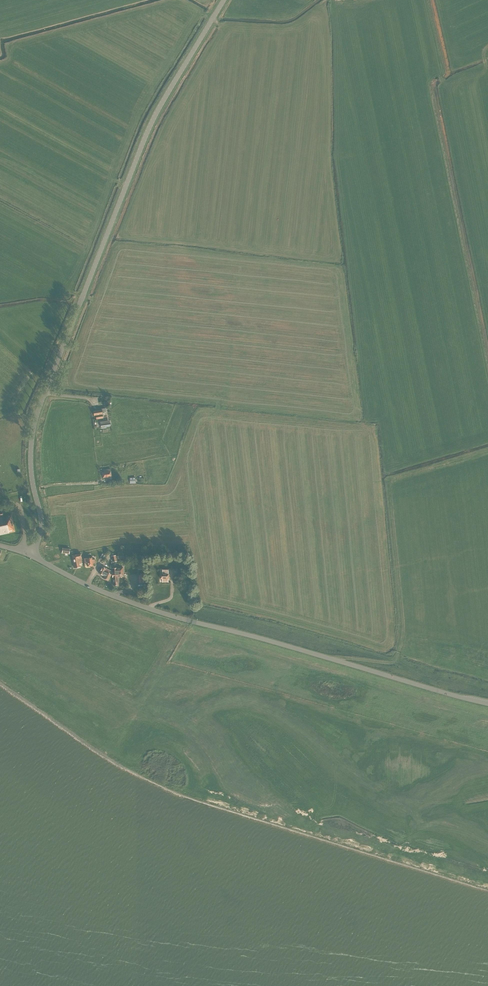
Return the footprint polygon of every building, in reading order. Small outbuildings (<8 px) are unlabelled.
[(101,409),(101,410),(93,411),(94,416),(96,416),(96,419),(103,418),(102,415),(102,412),(106,412),(105,408),(101,409)] [(109,477),(111,477),(110,472),(109,472),(109,469),(103,470),(104,473),(102,473),(103,478),(105,477),(106,480),(109,479),(109,477)] [(15,531),(11,515),(3,517),(2,512),(0,512),(0,535),(15,531)] [(79,564),(82,563),(81,558),(82,558),(81,554),(72,555),(74,568),(80,567),(79,564)] [(93,564),(95,563),(95,559),(92,560),(92,557),(84,558),(85,562),(87,562),(88,566),(93,565),(93,564)] [(108,581),(111,574),(112,571),(106,569),(106,568),(102,566),(99,573),(103,575),(103,574),(105,575),(104,579),(108,581)] [(111,568),(112,574),(113,586),(118,585),(118,578),(118,577),(124,577),(123,573),(124,573),(123,567),(118,567),(118,568),(111,568)] [(169,579),(169,573),(168,573),(168,570),(162,570),(163,574),(161,574),(161,579),(163,579),(163,581),(169,581),(169,579)]
